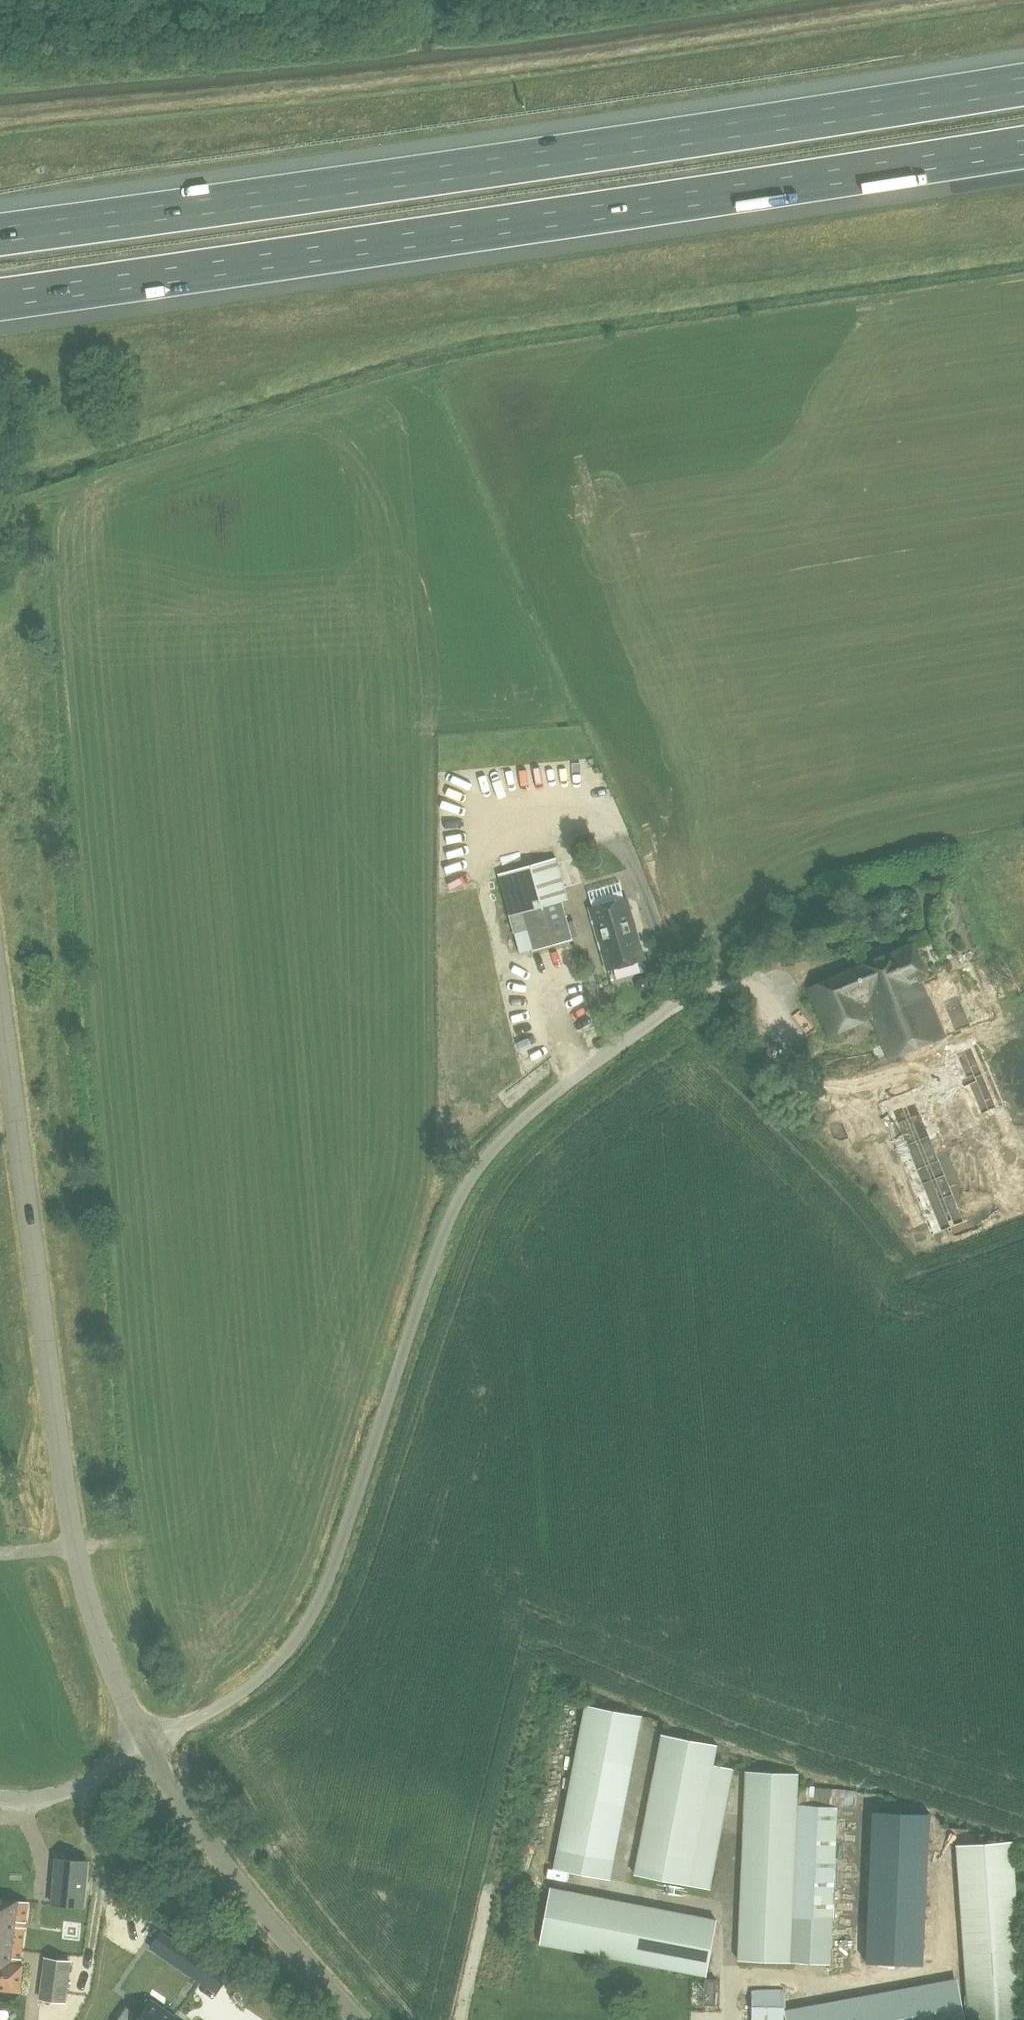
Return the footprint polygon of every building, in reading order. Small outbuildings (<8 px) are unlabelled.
[(448,812),(463,813),(464,801),(450,799),(448,812)] [(449,837),(465,835),(464,822),(448,824),(449,837)] [(566,921),(561,900),(568,898),(556,856),(496,874),(520,952),(535,948),(535,947),(571,938),(571,937),(577,935),(573,919),(566,921)] [(627,897),(608,902),(589,907),(606,970),(644,960),(627,897)] [(808,987),(809,988),(827,1032),(871,1014),(889,1057),(944,1034),(922,980),(918,982),(916,977),(927,973),(915,943),(808,987)] [(1000,975),(986,981),(996,1005),(1010,999),(1000,975)] [(887,1092),(927,1223),(971,1210),(931,1079),(887,1092)] [(992,1136),(1008,1132),(1005,1117),(989,1120),(992,1136)] [(1023,1198),(1023,1171),(1019,1173),(992,1172),(1005,1167),(998,1166),(990,1170),(990,1166),(983,1149),(983,1147),(977,1133),(963,1139),(991,1207),(1003,1207),(1023,1198)] [(585,1704),(553,1868),(611,1879),(643,1715),(585,1704)] [(711,1889),(714,1874),(734,1768),(714,1764),(718,1745),(661,1734),(634,1874),(711,1889)] [(831,1962),(832,1937),(839,1789),(798,1786),(799,1773),(745,1770),(741,1915),(740,1960),(831,1962)] [(930,1813),(872,1811),(866,1962),(924,1965),(930,1813)] [(1012,1841),(955,1845),(968,2019),(1023,2019),(1023,2007),(1012,1841)] [(85,1905),(88,1861),(56,1858),(53,1903),(85,1905)] [(539,1944),(655,1966),(706,1976),(717,1918),(550,1886),(539,1944)] [(20,1990),(23,1964),(21,1964),(28,1902),(0,1899),(0,1988),(20,1990)] [(229,1975),(162,1930),(149,1948),(217,1993),(229,1975)] [(66,2002),(71,1961),(45,1957),(39,1998),(66,2002)] [(705,1977),(703,2005),(715,2005),(717,1978),(705,1977)] [(665,1986),(651,1986),(650,2008),(665,2008),(665,1986)] [(784,2007),(785,2006),(784,1990),(753,1989),(741,1989),(740,2011),(752,2011),(751,2019),(784,2019),(784,2007)] [(136,2019),(175,2019),(174,2019),(177,2016),(151,1999),(136,2019)]
